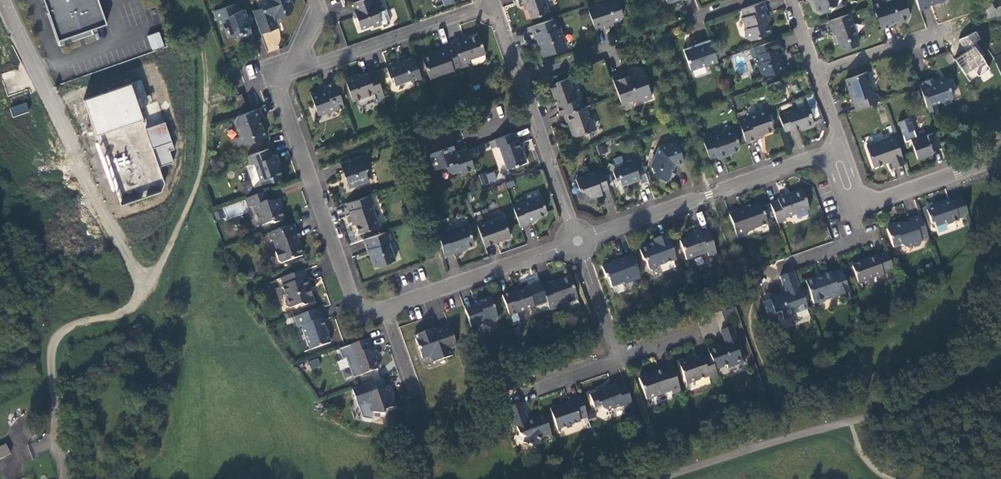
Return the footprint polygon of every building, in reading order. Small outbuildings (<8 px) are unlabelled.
[(57,41),(82,33),(91,29),(97,27),(106,24),(98,0),(43,0),(57,41)] [(261,35),(279,28),(275,16),(283,13),(284,16),(291,14),(294,8),(291,0),(269,0),(269,1),(261,4),(262,8),(263,12),(254,15),(261,35)] [(353,4),(355,10),(354,11),(360,28),(372,24),(373,27),(383,24),(384,28),(390,26),(391,23),(386,10),(383,12),(380,3),(375,4),(373,0),(363,0),(353,4)] [(523,5),(525,5),(530,19),(550,12),(546,0),(521,0),(523,5)] [(595,30),(603,27),(605,30),(614,26),(613,23),(621,20),(623,16),(617,0),(614,0),(588,10),(595,30)] [(818,11),(824,12),(830,10),(830,7),(837,5),(838,1),(838,0),(814,0),(818,11)] [(882,29),(891,26),(890,24),(897,21),(901,22),(909,19),(910,16),(907,6),(909,3),(908,0),(889,0),(873,5),(882,29)] [(920,10),(930,6),(929,3),(934,1),(939,3),(943,1),(943,0),(916,0),(920,10)] [(992,0),(990,0),(991,3),(982,6),(986,18),(997,15),(992,0)] [(997,15),(1000,13),(1000,0),(992,0),(997,15)] [(768,9),(765,1),(742,10),(745,17),(743,18),(747,29),(745,32),(747,39),(751,41),(771,34),(766,20),(767,16),(765,10),(768,9)] [(237,13),(234,5),(213,12),(216,21),(218,20),(220,26),(223,28),(228,38),(236,35),(238,40),(245,37),(246,38),(246,39),(253,36),(248,23),(247,24),(246,20),(247,20),(244,10),(237,13)] [(859,37),(850,13),(829,21),(832,29),(834,28),(840,44),(858,37),(859,37)] [(555,19),(532,27),(536,39),(539,38),(541,45),(540,46),(544,56),(556,52),(558,48),(567,45),(563,33),(560,34),(555,19)] [(954,59),(968,82),(979,75),(983,82),(994,75),(974,44),(982,39),(976,30),(958,41),(965,52),(954,59)] [(164,46),(159,32),(148,36),(153,50),(164,46)] [(82,33),(57,41),(59,46),(83,37),(82,33)] [(461,38),(452,41),(453,44),(461,67),(462,69),(472,65),(470,59),(485,54),(478,34),(462,40),(461,38)] [(858,37),(840,44),(842,49),(844,50),(859,45),(860,42),(858,37)] [(691,72),(718,62),(717,60),(709,38),(694,43),(695,46),(683,50),(691,72)] [(778,47),(775,40),(755,47),(758,54),(759,55),(761,61),(759,66),(761,73),(765,75),(772,73),(774,74),(786,70),(783,62),(780,62),(778,56),(782,55),(779,47),(778,47)] [(454,69),(461,67),(453,44),(445,47),(446,48),(437,51),(438,53),(423,58),(430,79),(445,74),(446,70),(453,68),(454,69)] [(422,79),(413,55),(403,59),(404,62),(398,64),(397,61),(386,65),(390,78),(393,77),(396,86),(411,80),(411,82),(422,79)] [(245,66),(249,78),(255,76),(252,64),(245,66)] [(384,94),(376,72),(357,78),(356,75),(345,79),(353,101),(356,100),(374,94),(376,97),(384,94)] [(630,72),(612,78),(618,96),(621,103),(630,100),(636,103),(641,101),(642,103),(653,100),(645,77),(642,78),(635,74),(632,75),(630,72)] [(854,102),(857,109),(880,101),(878,93),(873,95),(870,86),(871,82),(867,72),(846,80),(851,93),(849,94),(852,103),(854,102)] [(933,79),(919,83),(920,87),(929,112),(937,109),(936,103),(941,101),(945,103),(950,101),(951,98),(953,97),(951,90),(956,88),(952,78),(947,80),(941,82),(940,79),(934,81),(933,79)] [(552,89),(561,115),(566,114),(583,108),(580,98),(576,99),(569,79),(556,83),(557,87),(552,89)] [(85,99),(97,134),(143,118),(139,107),(149,104),(149,102),(152,101),(150,94),(147,95),(142,80),(85,99)] [(345,107),(336,82),(324,86),(326,90),(311,95),(319,116),(345,107)] [(246,105),(242,94),(232,97),(236,108),(246,105)] [(374,94),(356,100),(357,106),(360,107),(375,102),(376,99),(376,97),(374,94)] [(9,108),(12,117),(29,111),(26,102),(9,108)] [(779,115),(785,132),(793,129),(794,130),(805,126),(806,128),(815,125),(808,104),(779,115)] [(595,131),(586,107),(583,108),(566,114),(569,122),(571,122),(573,127),(572,129),(574,136),(577,137),(595,131)] [(260,108),(237,117),(235,121),(240,136),(235,138),(238,147),(266,138),(259,118),(263,116),(260,108)] [(738,119),(747,145),(758,141),(756,136),(774,130),(767,109),(738,119)] [(97,134),(122,205),(161,192),(165,183),(159,167),(146,129),(143,118),(97,134)] [(932,150),(942,147),(938,138),(936,132),(927,134),(926,133),(916,137),(910,118),(898,122),(906,142),(911,141),(918,160),(926,157),(926,155),(933,153),(932,150)] [(174,162),(170,150),(175,149),(166,122),(146,129),(159,167),(174,162)] [(708,156),(710,160),(718,158),(719,160),(728,157),(727,154),(739,150),(740,146),(733,127),(723,131),(720,134),(711,138),(709,134),(702,136),(708,156)] [(516,141),(513,133),(494,140),(497,148),(499,147),(507,170),(527,163),(523,153),(522,153),(518,140),(516,141)] [(475,169),(468,149),(455,154),(454,150),(454,149),(449,134),(433,139),(435,143),(427,146),(431,157),(433,157),(437,170),(446,168),(453,173),(462,171),(463,173),(475,169)] [(893,169),(905,164),(895,136),(868,146),(867,147),(875,167),(884,164),(884,162),(890,160),(893,169)] [(685,162),(677,141),(660,148),(652,165),(659,169),(656,176),(668,182),(671,176),(673,178),(677,171),(674,169),(676,165),(685,162)] [(272,156),(269,149),(248,156),(252,165),(255,164),(262,181),(272,178),(273,182),(280,179),(282,175),(278,165),(280,164),(276,155),(272,156)] [(364,155),(341,163),(343,172),(345,171),(347,177),(346,178),(349,188),(370,181),(366,171),(368,168),(364,155)] [(645,170),(640,155),(624,160),(625,164),(614,168),(613,171),(616,180),(620,179),(623,186),(641,179),(640,177),(638,173),(645,170)] [(482,185),(497,181),(494,171),(479,175),(482,185)] [(603,192),(610,189),(603,171),(577,180),(580,191),(579,196),(589,201),(591,197),(593,196),(594,198),(603,194),(603,192)] [(778,201),(771,204),(777,225),(786,222),(785,219),(809,210),(802,191),(778,200),(778,201)] [(268,201),(265,193),(246,200),(250,208),(254,207),(256,212),(259,214),(263,225),(272,222),(275,223),(284,220),(280,210),(282,209),(279,200),(271,203),(268,201)] [(371,195),(347,204),(353,221),(354,220),(359,234),(379,227),(371,204),(374,203),(371,195)] [(514,206),(521,227),(529,225),(528,223),(535,220),(535,219),(545,215),(547,212),(542,196),(514,206)] [(967,213),(961,197),(951,201),(951,199),(932,206),(932,207),(926,210),(930,222),(933,223),(935,227),(945,223),(946,225),(958,221),(957,219),(962,217),(967,213)] [(761,205),(730,216),(738,240),(748,237),(746,232),(768,225),(761,205)] [(928,238),(920,215),(910,218),(911,221),(901,225),(895,227),(894,224),(887,226),(886,230),(893,247),(900,244),(901,246),(907,248),(912,246),(913,248),(919,246),(921,240),(928,238)] [(477,222),(485,246),(511,237),(504,217),(485,223),(484,220),(477,222)] [(297,231),(295,225),(269,234),(271,241),(275,243),(277,248),(276,253),(279,262),(282,263),(304,256),(300,245),(299,246),(296,240),(301,238),(299,231),(297,231)] [(438,230),(445,256),(453,253),(454,254),(463,250),(463,249),(475,244),(469,225),(447,232),(445,227),(438,230)] [(716,255),(709,232),(701,235),(699,228),(685,233),(687,240),(680,242),(686,261),(706,254),(708,258),(716,255)] [(392,230),(364,240),(367,251),(370,250),(376,268),(396,261),(390,243),(396,241),(392,230)] [(676,261),(668,236),(653,241),(655,245),(639,251),(643,261),(645,262),(648,267),(649,271),(652,272),(658,270),(660,266),(676,261)] [(882,273),(893,270),(887,252),(866,259),(867,261),(852,266),(858,284),(883,275),(882,273)] [(640,279),(632,256),(624,259),(625,260),(601,268),(605,279),(609,280),(612,287),(620,284),(624,285),(640,279)] [(307,278),(305,270),(281,278),(284,286),(283,286),(287,297),(285,301),(288,308),(289,309),(302,305),(304,306),(314,303),(309,288),(306,279),(307,278)] [(840,297),(850,294),(841,270),(831,274),(830,272),(822,275),(823,277),(817,279),(813,278),(805,281),(815,311),(817,310),(816,306),(824,303),(825,301),(838,297),(840,297)] [(795,314),(807,309),(794,272),(779,277),(785,294),(770,299),(776,315),(781,313),(784,322),(794,318),(795,314)] [(548,285),(541,287),(549,310),(557,308),(556,303),(564,301),(568,302),(577,299),(570,277),(557,282),(556,280),(548,283),(548,284),(548,285)] [(511,292),(502,295),(509,316),(535,307),(531,297),(529,298),(526,289),(511,294),(511,292)] [(475,306),(465,310),(471,327),(488,322),(491,323),(497,321),(498,318),(491,297),(479,301),(480,304),(475,306)] [(331,343),(318,309),(293,317),(297,328),(301,327),(309,351),(331,343)] [(430,334),(429,330),(415,335),(422,358),(431,355),(433,362),(453,356),(450,349),(456,347),(450,327),(435,332),(430,334)] [(717,346),(708,349),(710,355),(715,370),(727,366),(729,369),(746,363),(733,327),(722,331),(723,335),(727,346),(724,347),(723,351),(719,351),(717,346)] [(368,339),(348,347),(355,367),(359,365),(363,376),(379,370),(374,357),(379,355),(376,347),(372,349),(368,339)] [(709,380),(718,377),(715,370),(710,355),(703,358),(702,355),(693,359),(688,360),(688,359),(678,362),(686,385),(708,377),(709,380)] [(317,358),(308,362),(311,370),(321,366),(317,358)] [(681,392),(671,365),(663,368),(663,371),(650,376),(647,374),(644,375),(640,377),(639,380),(646,401),(671,392),(673,396),(681,392)] [(345,379),(352,376),(349,367),(342,370),(345,379)] [(374,391),(371,383),(352,389),(356,399),(359,398),(362,406),(369,403),(372,413),(385,415),(386,410),(394,407),(391,392),(387,393),(386,387),(374,391)] [(633,408),(625,383),(617,386),(617,385),(606,388),(598,391),(599,393),(590,396),(595,408),(601,406),(602,409),(607,412),(613,410),(613,411),(623,407),(625,411),(633,408)] [(587,416),(580,397),(572,400),(573,404),(561,408),(560,406),(557,407),(551,409),(558,430),(581,422),(580,419),(587,416)] [(551,432),(544,415),(528,421),(523,405),(522,403),(507,408),(513,425),(517,427),(519,434),(526,437),(524,443),(535,448),(541,436),(548,433),(551,432)] [(0,446),(0,458),(11,453),(6,443),(0,446)]
